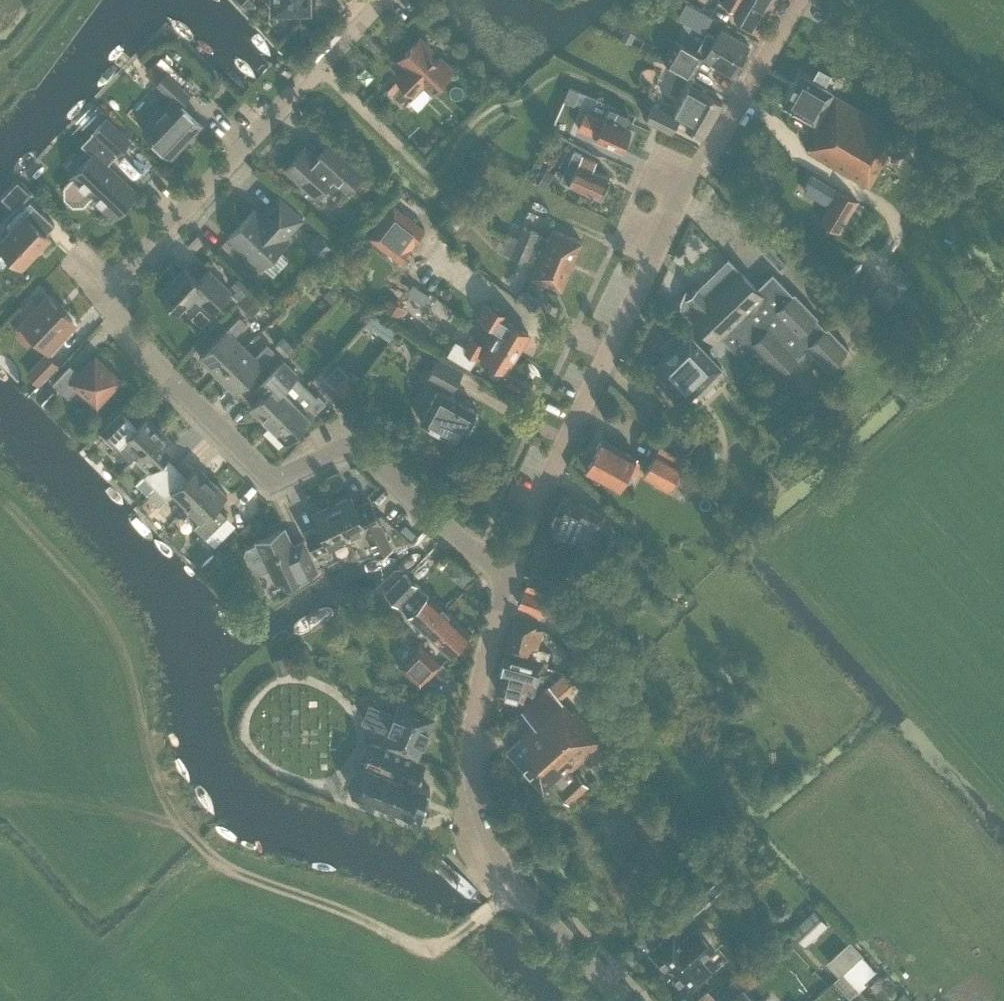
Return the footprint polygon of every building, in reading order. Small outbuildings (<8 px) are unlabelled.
[(273,13),(309,12),(309,0),(273,0),(273,13)] [(724,1),(738,9),(734,17),(757,30),(768,11),(749,0),(724,0),(724,1)] [(768,11),(775,0),(749,0),(768,11)] [(721,28),(704,57),(732,74),(749,44),(721,28)] [(420,80),(431,90),(452,68),(420,37),(399,60),(410,71),(401,80),(411,89),(420,80)] [(662,59),(692,76),(704,54),(674,37),(662,59)] [(203,124),(181,103),(190,94),(167,72),(157,82),(174,98),(165,107),(163,104),(153,114),(156,117),(144,129),(172,157),(203,124)] [(801,73),(783,104),(815,122),(833,91),(822,85),(825,79),(817,75),(814,80),(801,73)] [(564,98),(588,107),(594,92),(570,82),(564,98)] [(395,104),(408,98),(402,85),(388,91),(395,104)] [(687,123),(686,125),(703,135),(721,104),(690,85),(674,115),(652,104),(647,120),(672,132),(680,118),(687,123)] [(868,185),(870,182),(884,190),(892,176),(878,167),(899,131),(836,95),(814,134),(816,135),(807,150),(868,185)] [(597,136),(596,137),(622,148),(630,128),(605,117),(604,119),(586,111),(578,128),(597,136)] [(113,150),(117,154),(130,140),(106,118),(93,132),(94,132),(84,143),(93,153),(72,176),(73,177),(63,188),(66,195),(74,203),(84,203),(91,195),(114,216),(137,192),(125,180),(123,182),(117,176),(118,175),(103,161),(113,150)] [(363,173),(339,151),(327,165),(305,145),(285,168),(315,195),(335,174),(350,187),(363,173)] [(593,169),(597,160),(582,154),(578,162),(576,165),(569,162),(561,179),(569,182),(569,183),(601,197),(610,176),(593,169)] [(540,179),(548,184),(554,173),(546,169),(540,179)] [(814,175),(805,191),(824,202),(834,187),(814,175)] [(8,192),(20,203),(30,193),(17,181),(8,192)] [(837,189),(820,221),(840,231),(857,199),(837,189)] [(248,255),(243,260),(256,272),(288,239),(285,236),(291,229),(292,230),(303,218),(279,196),(268,208),(271,210),(264,217),(255,208),(229,236),(248,255)] [(8,225),(12,229),(0,242),(0,265),(4,265),(11,256),(23,267),(51,238),(46,233),(55,224),(31,201),(8,225)] [(424,229),(393,205),(368,236),(398,261),(424,229)] [(842,243),(889,273),(904,250),(857,220),(842,243)] [(505,235),(572,265),(582,241),(553,228),(549,238),(537,233),(538,232),(511,221),(505,235)] [(436,237),(445,246),(457,233),(447,225),(436,237)] [(532,276),(561,289),(572,265),(505,235),(499,250),(511,255),(537,266),(532,276)] [(160,293),(179,312),(195,295),(212,310),(231,289),(209,269),(198,280),(185,267),(160,293)] [(777,308),(757,288),(738,268),(711,295),(701,285),(685,300),(695,310),(690,315),(716,342),(723,335),(730,343),(719,354),(738,375),(751,362),(747,359),(755,351),(749,345),(778,317),(773,312),(777,308)] [(793,293),(773,272),(757,288),(777,308),(773,312),(778,317),(749,345),(755,351),(778,375),(807,347),(827,368),(849,347),(828,326),(826,328),(816,317),(818,316),(794,291),(793,293)] [(230,283),(242,295),(250,287),(238,276),(230,283)] [(533,309),(534,309),(540,299),(523,289),(512,281),(505,292),(512,297),(506,308),(526,320),(533,309)] [(238,301),(252,314),(266,301),(252,287),(238,301)] [(424,303),(430,294),(419,287),(413,296),(424,303)] [(23,324),(49,349),(74,323),(48,298),(39,308),(32,301),(24,310),(30,316),(23,324)] [(489,334),(518,351),(529,333),(506,319),(507,318),(502,315),(504,311),(491,303),(482,318),(495,325),(489,334)] [(227,329),(200,356),(218,373),(244,347),(234,337),(247,323),(240,316),(227,329)] [(377,336),(387,342),(396,328),(384,320),(376,331),(379,333),(377,336)] [(690,332),(654,367),(685,400),(721,365),(690,332)] [(483,356),(506,370),(518,351),(489,334),(484,343),(472,335),(463,350),(476,358),(478,354),(483,357),(483,356)] [(275,345),(285,354),(293,345),(283,336),(275,345)] [(218,373),(235,391),(262,364),(262,363),(275,350),(268,343),(254,357),(244,347),(218,373)] [(26,372),(39,385),(59,363),(46,351),(26,372)] [(95,355),(80,372),(71,364),(53,382),(69,397),(78,388),(97,406),(122,379),(95,355)] [(295,398),(285,388),(299,374),(284,359),(267,376),(274,384),(251,407),(269,424),(295,398)] [(434,366),(428,377),(453,390),(459,380),(434,366)] [(334,387),(344,397),(354,387),(344,377),(334,387)] [(36,395),(46,405),(58,393),(48,383),(36,395)] [(460,442),(468,427),(472,425),(478,415),(477,410),(438,389),(421,420),(460,442)] [(319,394),(305,408),(295,398),(269,424),(286,442),(313,415),(313,414),(326,401),(319,394)] [(136,456),(162,430),(148,415),(137,425),(126,414),(105,436),(129,461),(135,455),(136,456)] [(177,465),(166,455),(177,444),(162,430),(136,456),(150,470),(137,482),(149,494),(177,465)] [(601,439),(585,468),(620,487),(636,458),(601,439)] [(657,450),(645,472),(670,486),(682,464),(657,450)] [(186,506),(213,480),(198,465),(188,476),(177,465),(149,494),(159,504),(167,498),(172,492),(186,506)] [(109,482),(131,506),(145,493),(124,469),(109,482)] [(683,488),(693,502),(710,490),(700,476),(683,488)] [(217,505),(227,495),(213,480),(186,506),(200,520),(195,526),(206,537),(228,516),(217,505)] [(357,509),(351,496),(332,504),(348,538),(366,529),(370,536),(377,553),(392,547),(384,530),(371,502),(357,509)] [(579,501),(577,505),(562,498),(547,531),(586,550),(586,549),(597,555),(609,531),(598,525),(603,514),(604,513),(599,511),(579,501)] [(332,504),(313,513),(320,527),(306,533),(319,560),(333,554),(330,547),(348,538),(332,504)] [(296,550),(285,527),(256,541),(257,543),(247,548),(245,553),(253,571),(258,572),(269,567),(275,581),(282,578),(285,584),(318,569),(307,545),(296,550)] [(445,610),(416,582),(405,572),(386,592),(425,630),(445,610)] [(530,573),(525,589),(547,597),(553,582),(530,573)] [(553,617),(558,603),(524,591),(519,605),(553,617)] [(450,654),(470,633),(445,610),(425,630),(450,654)] [(528,655),(530,648),(537,650),(543,629),(535,627),(536,625),(514,619),(506,649),(528,655)] [(398,664),(420,686),(441,664),(419,642),(398,664)] [(523,699),(525,691),(533,693),(541,664),(504,654),(500,672),(504,673),(499,692),(523,699)] [(284,655),(272,659),(278,675),(289,671),(284,655)] [(570,683),(561,674),(522,711),(533,724),(521,734),(523,737),(508,750),(543,790),(552,782),(569,801),(587,784),(576,772),(571,776),(568,772),(603,740),(575,709),(573,711),(557,694),(570,683)] [(386,726),(390,728),(382,744),(417,756),(435,713),(401,699),(394,715),(390,713),(390,712),(368,703),(361,719),(384,729),(386,726)] [(382,744),(373,740),(367,742),(361,757),(364,763),(353,768),(349,779),(354,791),(419,816),(423,807),(426,798),(430,788),(417,783),(426,760),(417,756),(382,744)] [(792,930),(805,944),(827,924),(813,909),(792,930)] [(683,940),(674,930),(650,952),(664,966),(663,967),(673,977),(687,991),(711,970),(701,960),(715,947),(713,945),(714,942),(714,937),(713,934),(710,931),(706,929),(702,928),(698,930),(697,928),(683,940)] [(843,973),(859,990),(866,984),(863,981),(875,969),(862,955),(843,973)] [(743,990),(731,1000),(753,1000),(743,990)]
